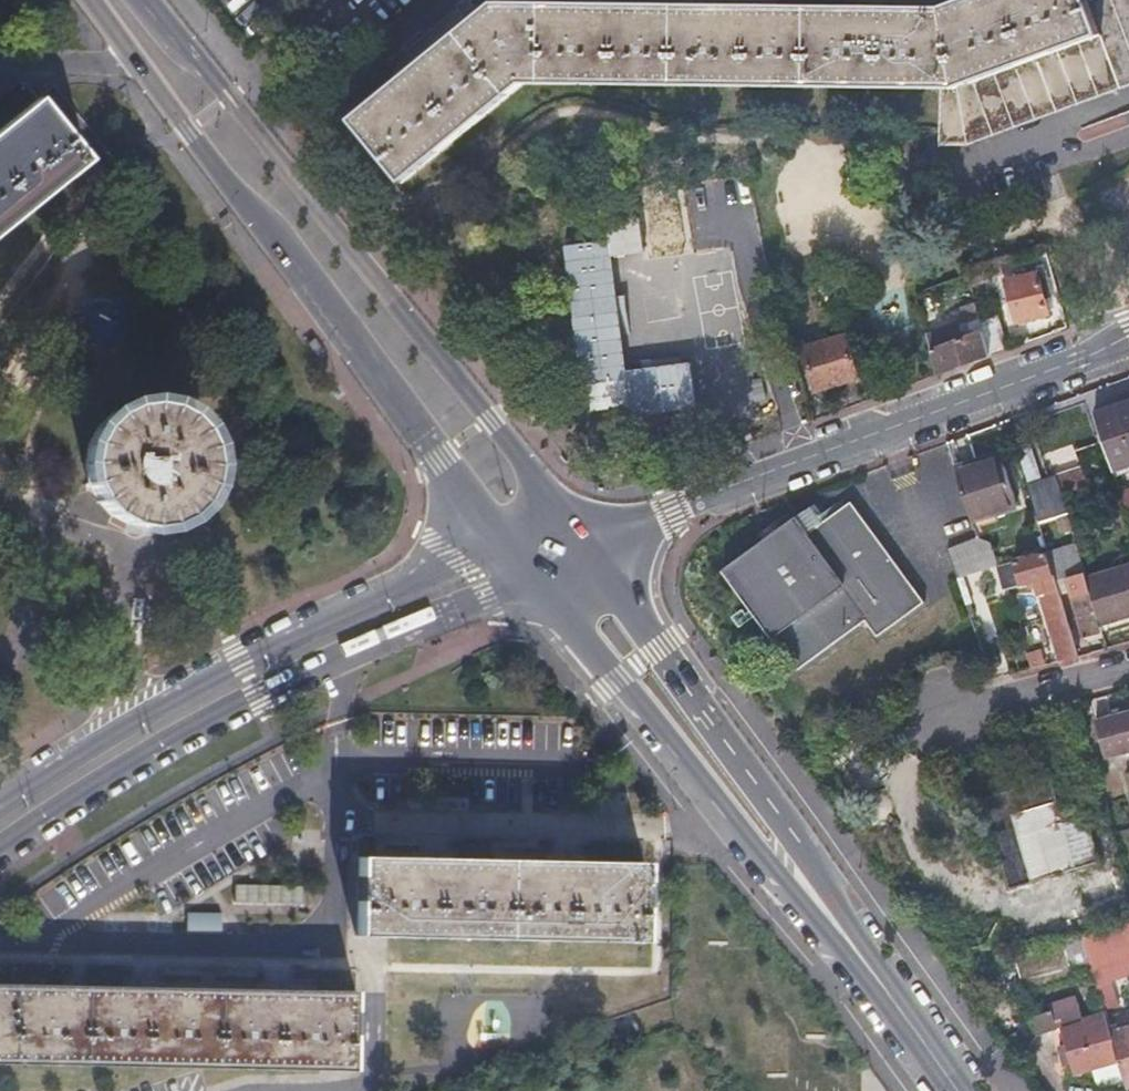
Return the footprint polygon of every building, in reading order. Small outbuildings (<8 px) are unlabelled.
[(1062,98),(1128,73),(1128,0),(1088,0),(1085,1),(1084,0),(966,0),(935,12),(736,9),(494,3),(352,120),(402,182),(525,83),(939,91),(938,139),(967,134),(1062,98)] [(83,161),(34,100),(0,127),(0,228),(83,161)] [(609,240),(564,245),(582,413),(627,408),(628,415),(694,408),(689,365),(623,372),(611,256),(644,253),(639,214),(606,218),(609,240)] [(1012,325),(1029,321),(1046,317),(1035,273),(1002,281),(1012,325)] [(985,357),(978,330),(971,304),(958,308),(962,328),(922,342),(929,377),(985,357)] [(813,392),(853,380),(841,336),(801,349),(813,392)] [(1091,412),(1109,471),(1128,465),(1128,401),(1091,412)] [(85,467),(85,475),(85,478),(86,489),(87,494),(91,503),(97,512),(103,521),(111,527),(116,530),(125,535),(135,538),(146,539),(151,539),(162,537),(172,534),(177,532),(181,529),(186,526),(193,519),(200,511),(205,502),(207,497),(210,487),(211,476),(210,466),(208,456),(206,451),(201,441),(197,437),(191,429),(182,423),(178,420),(168,416),(157,413),(147,413),(137,414),(132,415),(121,419),(117,421),(112,424),(108,427),(104,430),(97,438),(92,447),(89,452),(86,462),(85,467)] [(1020,458),(1028,480),(1044,474),(1036,452),(1020,458)] [(983,455),(952,465),(955,473),(986,463),(983,455)] [(970,520),(992,512),(1014,505),(1000,458),(986,463),(955,473),(970,520)] [(1055,477),(1056,480),(1060,493),(1071,490),(1082,486),(1078,471),(1055,477)] [(1060,493),(1056,480),(1026,490),(1037,525),(1056,519),(1066,516),(1060,493)] [(851,504),(810,533),(797,514),(780,525),(761,538),(763,540),(723,568),(792,667),(864,618),(875,633),(920,603),(851,504)] [(996,521),(992,512),(970,520),(973,529),(996,521)] [(1060,530),(1070,527),(1066,516),(1056,519),(1060,530)] [(985,536),(948,549),(959,580),(996,567),(985,536)] [(1085,578),(1080,561),(1075,543),(1045,553),(1053,580),(1064,577),(1081,635),(1084,634),(1100,629),(1098,622),(1085,578)] [(1003,589),(1017,585),(1032,580),(1036,594),(1038,593),(1040,598),(1060,661),(1075,657),(1044,553),(996,567),(1003,589)] [(1085,578),(1098,622),(1110,618),(1128,612),(1128,565),(1085,578)] [(1128,619),(1128,612),(1110,618),(1112,625),(1128,619)] [(1085,639),(1102,634),(1100,629),(1084,634),(1085,639)] [(1128,751),(1128,712),(1092,722),(1102,759),(1128,751)] [(1053,877),(1074,871),(1095,865),(1082,818),(1060,825),(1046,780),(978,801),(992,846),(1006,895),(1054,882),(1053,877)] [(418,859),(358,857),(356,936),(641,943),(642,912),(643,864),(571,862),(553,862),(504,861),(437,859),(418,859)] [(1078,938),(1086,969),(1091,984),(1119,977),(1128,974),(1128,923),(1078,938)] [(1078,938),(1008,958),(1019,992),(1067,979),(1066,975),(1086,969),(1078,938)] [(1127,1002),(1119,977),(1091,984),(1099,1009),(1127,1002)] [(351,1071),(353,993),(283,991),(153,988),(130,988),(69,987),(0,985),(0,1063),(351,1071)] [(1050,1023),(1073,1016),(1068,1004),(1046,1011),(1050,1023)] [(1046,1011),(1028,1017),(1033,1033),(1057,1026),(1063,1043),(1070,1063),(1074,1074),(1088,1070),(1094,1086),(1099,1089),(1120,1083),(1097,1014),(1086,1018),(1076,1026),(1073,1016),(1050,1023),(1046,1011)] [(607,1050),(624,1044),(641,1038),(632,1013),(598,1025),(607,1050)] [(1124,1087),(1128,1086),(1128,1027),(1107,1033),(1124,1087)] [(1055,1046),(1062,1066),(1070,1063),(1063,1043),(1055,1046)]
